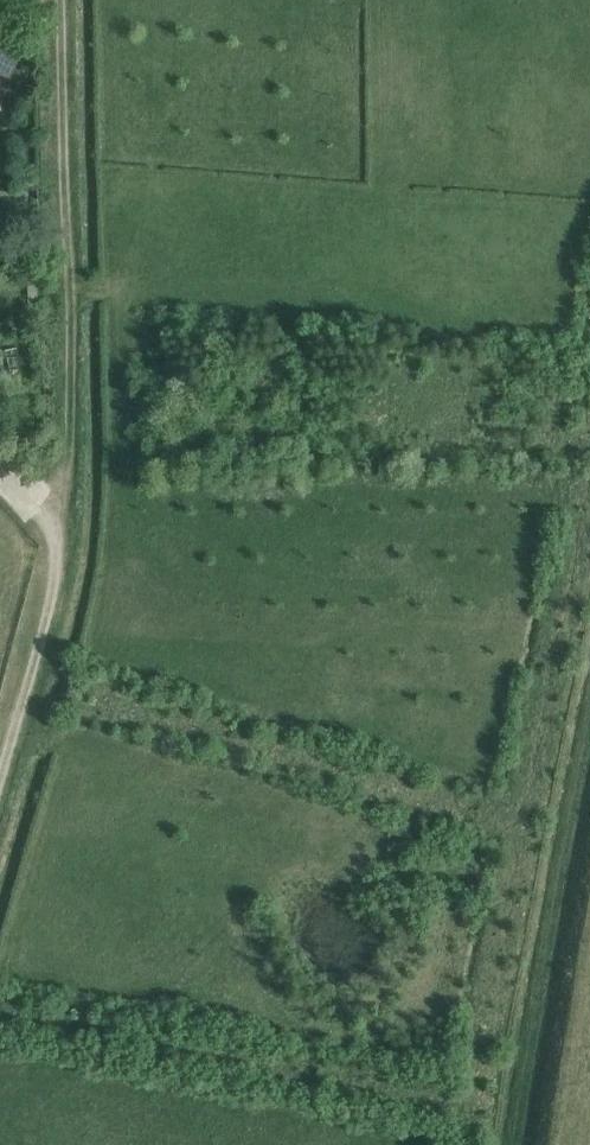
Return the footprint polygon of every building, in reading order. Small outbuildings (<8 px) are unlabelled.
[(8,76),(23,46),(0,34),(0,72),(8,76)]
